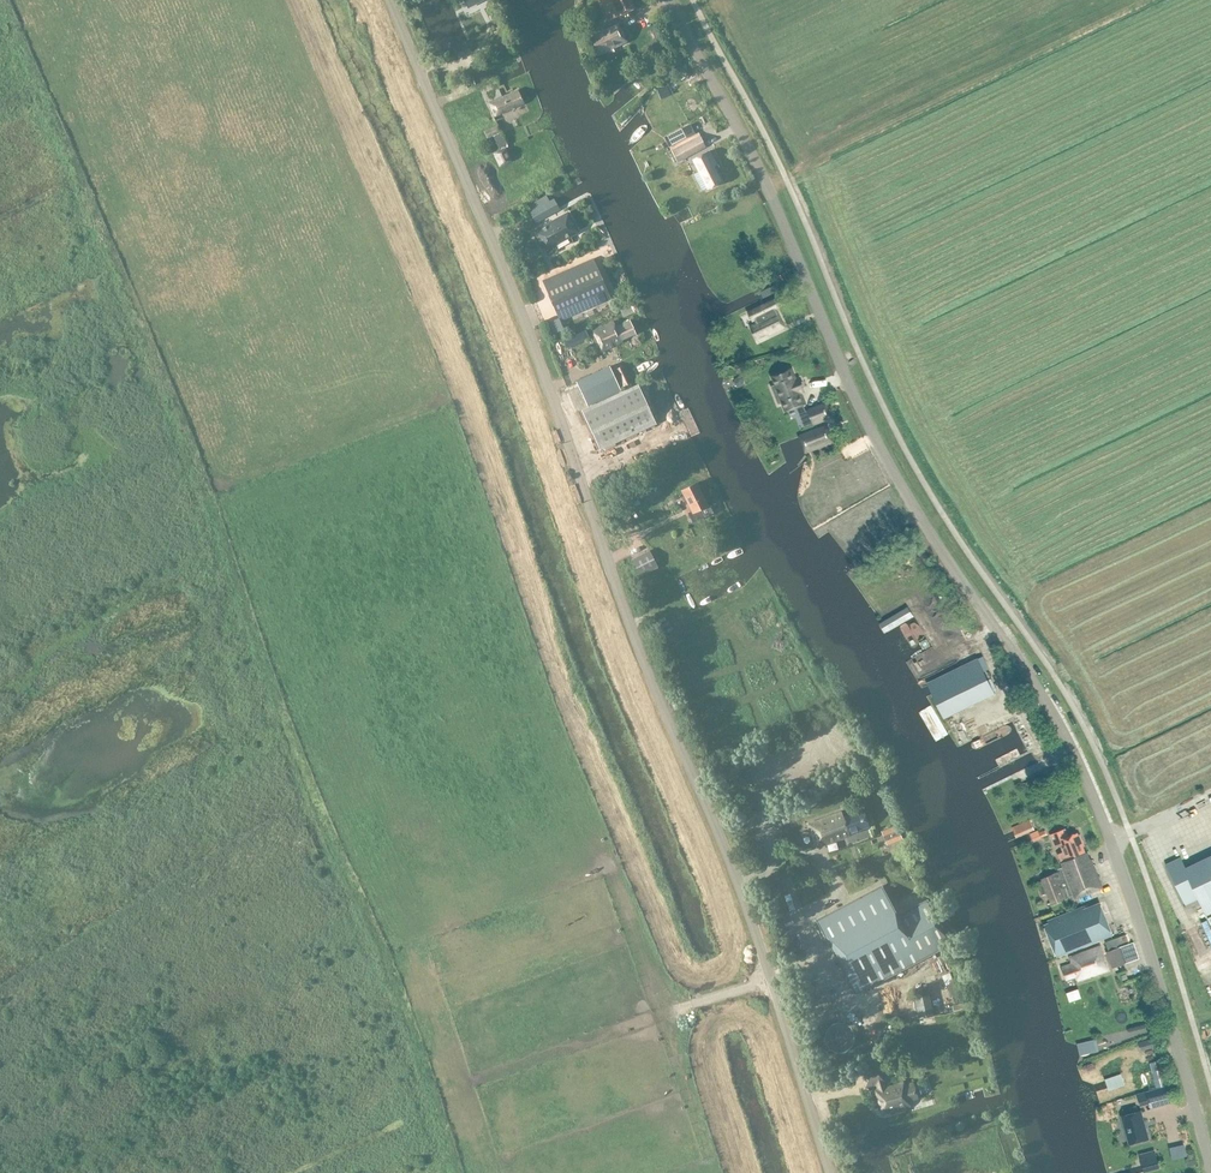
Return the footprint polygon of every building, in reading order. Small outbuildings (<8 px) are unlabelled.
[(609,20),(633,9),(628,0),(599,0),(609,20)] [(598,55),(626,41),(618,25),(590,39),(598,55)] [(468,74),(473,83),(487,76),(483,68),(468,74)] [(470,91),(467,84),(453,90),(456,97),(470,91)] [(523,103),(517,90),(478,106),(488,130),(516,117),(512,108),(523,103)] [(681,128),(666,136),(671,145),(686,137),(681,128)] [(698,132),(669,148),(677,163),(706,147),(698,132)] [(513,160),(507,146),(481,157),(488,172),(513,160)] [(701,191),(707,188),(708,189),(721,182),(713,167),(716,165),(709,152),(693,160),(699,172),(693,175),(701,191)] [(529,205),(532,211),(530,212),(536,223),(560,210),(553,199),(549,201),(546,196),(529,205)] [(542,244),(551,246),(570,235),(572,229),(570,228),(566,222),(567,220),(560,218),(541,228),(539,238),(541,238),(543,241),(543,242),(542,244)] [(593,259),(542,281),(560,321),(611,299),(593,259)] [(784,327),(778,313),(776,309),(785,304),(781,297),(764,305),(764,304),(748,312),(752,320),(755,319),(757,323),(750,326),(756,339),(772,331),(772,332),(784,327)] [(617,328),(614,322),(593,332),(602,351),(623,341),(622,340),(635,333),(630,321),(617,328)] [(585,331),(563,341),(566,348),(588,338),(585,331)] [(632,382),(625,365),(615,370),(622,387),(632,382)] [(637,385),(621,392),(609,367),(590,376),(591,380),(585,383),(595,404),(582,410),(600,449),(655,424),(637,385)] [(803,402),(799,391),(804,390),(799,379),(795,380),(791,370),(783,373),(773,377),(776,384),(771,386),(778,404),(783,402),(786,409),(796,405),(799,414),(806,411),(803,402)] [(814,424),(831,417),(825,403),(808,410),(814,424)] [(799,436),(806,452),(832,441),(826,426),(799,436)] [(708,505),(696,483),(681,491),(693,513),(708,505)] [(632,560),(640,576),(658,567),(649,551),(632,560)] [(926,598),(934,592),(927,582),(918,589),(926,598)] [(914,615),(908,606),(884,620),(890,630),(914,615)] [(927,683),(944,717),(995,692),(984,671),(989,668),(983,656),(927,683)] [(1192,797),(1208,793),(1206,787),(1191,791),(1192,797)] [(809,824),(817,846),(859,832),(859,830),(868,826),(862,810),(843,816),(841,812),(809,824)] [(755,816),(747,818),(749,826),(757,824),(755,816)] [(882,832),(887,845),(902,839),(900,834),(897,826),(882,832)] [(1055,845),(1061,843),(1064,851),(1058,853),(1062,862),(1063,866),(1087,857),(1078,833),(1069,836),(1066,828),(1051,834),(1055,845)] [(756,831),(760,846),(767,844),(764,830),(756,831)] [(1167,865),(1185,903),(1198,897),(1205,911),(1210,909),(1210,855),(1185,868),(1181,858),(1167,865)] [(1088,860),(1087,857),(1063,866),(1064,869),(1042,877),(1051,901),(1073,893),(1075,898),(1102,887),(1091,859),(1088,860)] [(818,879),(817,868),(809,869),(810,879),(818,879)] [(898,916),(882,886),(817,920),(856,993),(919,960),(918,957),(946,942),(931,913),(934,911),(929,900),(898,916)] [(789,892),(782,894),(784,901),(791,899),(789,892)] [(1100,902),(1045,924),(1057,956),(1113,934),(1100,902)] [(1072,963),(1062,966),(1066,978),(1076,975),(1078,980),(1108,969),(1101,946),(1070,957),(1072,963)] [(1107,951),(1112,967),(1125,963),(1119,947),(1107,951)] [(1199,961),(1189,966),(1192,972),(1202,967),(1199,961)] [(912,990),(919,1019),(934,1016),(927,986),(912,990)] [(822,992),(807,998),(818,1024),(834,1018),(822,992)] [(1139,1039),(1142,1058),(1155,1057),(1152,1037),(1139,1039)] [(879,1066),(861,1071),(866,1086),(876,1083),(878,1090),(875,1091),(882,1114),(896,1109),(899,1110),(904,1109),(906,1106),(904,1101),(917,1097),(913,1083),(903,1086),(902,1082),(885,1088),(879,1066)] [(1102,1075),(1107,1086),(1122,1079),(1117,1068),(1102,1075)] [(1141,1093),(1144,1105),(1160,1101),(1157,1089),(1141,1093)] [(1122,1115),(1129,1143),(1148,1138),(1141,1110),(1122,1115)]
